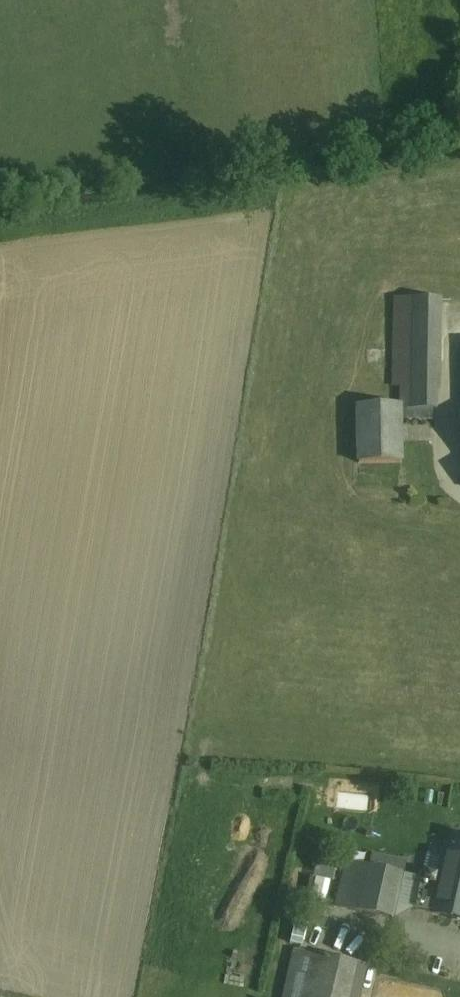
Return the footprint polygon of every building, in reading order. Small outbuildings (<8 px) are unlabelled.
[(440,298),(395,297),(393,386),(403,386),(402,408),(404,408),(404,418),(432,418),(433,386),(438,387),(440,298)] [(401,462),(399,404),(358,405),(359,462),(401,462)] [(450,836),(443,868),(433,912),(459,918),(459,839),(450,836)] [(414,904),(433,912),(443,868),(424,863),(414,904)] [(404,874),(366,866),(363,880),(356,910),(394,919),(404,874)] [(345,876),(323,870),(313,915),(335,920),(338,906),(345,876)] [(338,906),(356,910),(363,880),(345,876),(338,906)] [(316,955),(306,996),(356,996),(364,965),(316,955)]
